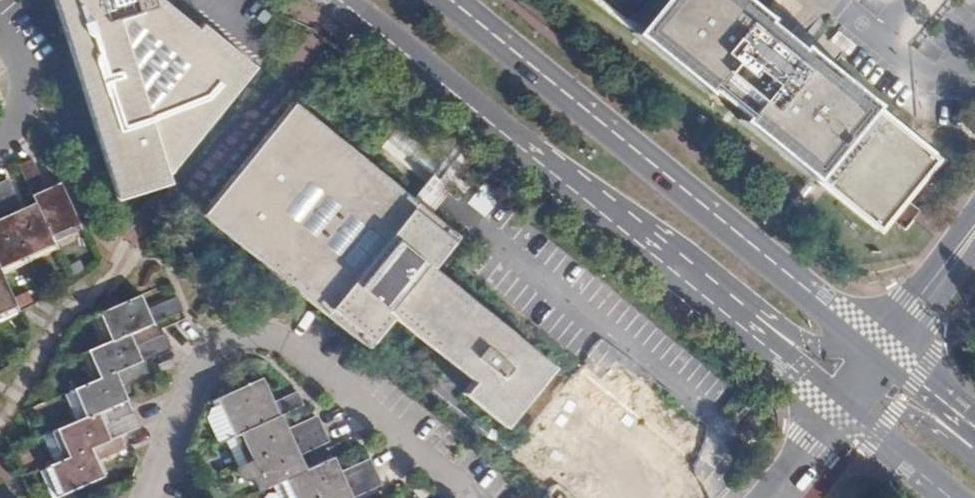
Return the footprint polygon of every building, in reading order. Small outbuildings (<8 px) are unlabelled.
[(121,199),(168,182),(170,174),(257,67),(202,20),(187,38),(150,8),(157,6),(155,0),(56,0),(121,199)] [(708,91),(713,85),(746,112),(741,118),(883,234),(944,159),(804,46),(802,49),(763,18),(765,14),(748,0),(596,0),(708,91)] [(297,100),(203,211),(369,350),(396,317),(472,381),(463,393),(504,427),(554,367),(436,269),(462,239),(297,100)] [(22,167),(39,204),(54,238),(82,225),(63,183),(49,190),(36,161),(22,167)] [(30,257),(57,245),(54,238),(39,204),(24,210),(11,181),(0,186),(0,190),(30,257)] [(2,270),(30,257),(0,190),(0,266),(2,270)] [(17,304),(2,270),(0,266),(0,311),(17,304)] [(98,313),(111,342),(130,334),(183,311),(177,297),(148,310),(141,294),(98,313)] [(88,352),(99,379),(146,359),(172,348),(166,334),(136,347),(130,334),(111,342),(88,352)] [(74,390),(86,417),(107,408),(127,400),(121,385),(151,372),(146,359),(99,379),(74,390)] [(241,437),(283,418),(304,409),(298,396),(274,407),(263,382),(218,403),(221,408),(213,411),(207,422),(219,447),(241,437)] [(56,430),(68,458),(120,435),(140,427),(134,413),(104,426),(101,417),(109,414),(107,408),(86,417),(56,430)] [(241,437),(253,465),(325,433),(319,420),(290,433),(283,418),(241,437)] [(286,483),(308,473),(301,459),(330,446),(325,433),(253,465),(266,492),(286,483)] [(49,466),(62,495),(104,477),(97,461),(126,448),(120,435),(68,458),(49,466)] [(293,497),(325,497),(376,474),(371,461),(342,475),(335,460),(308,473),(286,483),(293,497)] [(383,488),(376,474),(325,497),(361,497),(383,488)]
